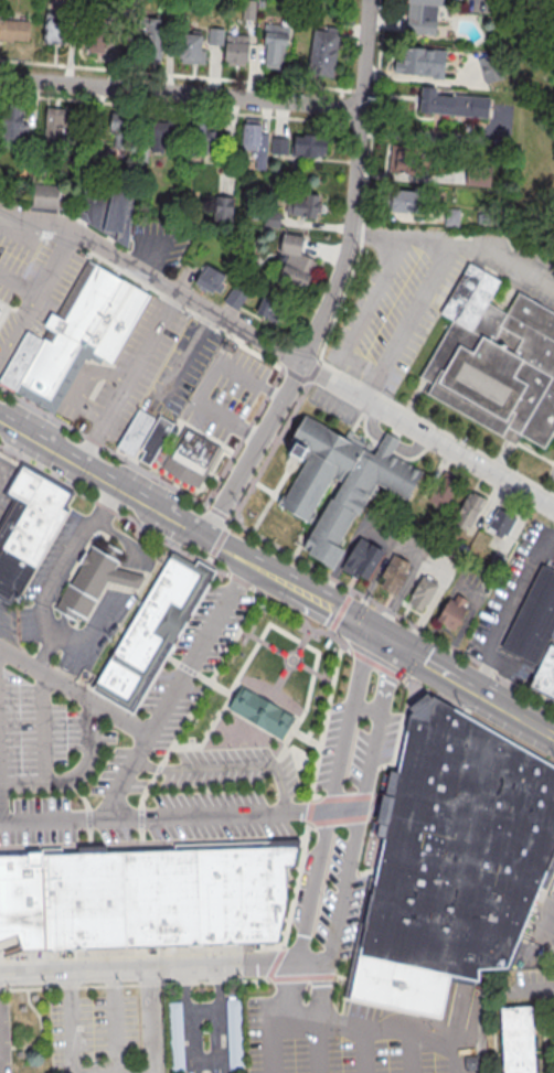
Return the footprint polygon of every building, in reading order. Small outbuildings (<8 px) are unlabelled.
[(67,10),(68,0),(83,0),(82,11),(67,10)] [(243,20),(245,0),(257,1),(256,21),(243,20)] [(407,18),(409,0),(443,0),(443,2),(441,2),(441,7),(439,7),(436,35),(407,32),(409,18),(407,18)] [(344,24),(345,10),(355,11),(354,25),(344,24)] [(44,44),(45,19),(46,19),(46,12),(67,13),(67,20),(66,45),(44,44)] [(130,41),(131,28),(139,28),(140,18),(166,20),(162,64),(147,62),(148,51),(138,50),(139,42),(130,41)] [(14,43),(0,42),(0,20),(31,22),(30,43),(14,42),(14,43)] [(265,64),(267,50),(265,49),(266,34),(265,33),(265,24),(290,28),(289,46),(286,46),(284,67),(284,69),(280,69),(266,68),(267,64),(265,64)] [(106,54),(89,53),(92,25),(107,26),(106,54)] [(180,60),(181,34),(183,34),(184,26),(194,26),(193,35),(203,35),(202,51),(206,52),(206,66),(182,64),(182,60),(180,60)] [(315,31),(328,32),(328,28),(339,29),(338,34),(341,34),(334,78),(308,75),(315,31)] [(224,46),(209,45),(210,29),(225,30),(224,46)] [(225,62),(227,34),(251,36),(248,64),(246,63),(246,67),(228,66),(228,63),(225,62)] [(393,73),(395,61),(403,62),(405,47),(446,52),(444,81),(433,79),(433,76),(393,73)] [(478,60),(496,55),(502,81),(486,85),(478,60)] [(488,119),(418,112),(422,87),(436,89),(436,96),(456,98),(456,95),(490,98),(488,119)] [(8,105),(21,106),(20,116),(24,116),(23,129),(19,129),(18,146),(15,149),(4,148),(2,146),(2,140),(1,138),(1,136),(2,135),(3,131),(4,132),(6,128),(1,128),(2,115),(7,115),(8,105)] [(46,108),(76,110),(75,131),(63,130),(62,153),(44,152),(46,108)] [(110,133),(113,114),(134,117),(132,132),(128,132),(126,150),(115,149),(116,135),(110,133)] [(174,140),(167,140),(167,138),(164,138),(164,149),(162,149),(162,153),(151,152),(152,139),(155,139),(155,137),(148,137),(149,118),(157,118),(156,122),(168,124),(168,119),(175,119),(174,140)] [(245,124),(246,124),(246,119),(260,120),(259,125),(262,125),(262,132),(268,133),(266,169),(256,169),(257,151),(243,150),(245,124)] [(195,124),(224,126),(223,146),(212,146),(211,155),(206,154),(206,157),(192,157),(195,124)] [(294,153),(295,137),(305,138),(305,135),(318,136),(318,139),(328,140),(327,155),(316,154),(316,158),(301,157),(301,153),(294,153)] [(273,138),(290,140),(289,155),(271,154),(273,138)] [(92,140),(103,142),(100,157),(89,155),(92,140)] [(392,146),(423,149),(419,175),(388,172),(392,146)] [(138,149),(148,149),(148,165),(138,164),(138,149)] [(466,185),(467,165),(492,168),(490,187),(466,185)] [(135,186),(130,249),(89,224),(87,213),(84,213),(87,182),(95,183),(95,182),(105,182),(105,184),(116,184),(116,185),(126,186),(127,185),(135,186)] [(34,185),(61,187),(60,191),(68,192),(68,202),(60,202),(58,210),(33,207),(34,185)] [(390,211),(390,208),(384,208),(385,191),(391,192),(391,190),(412,192),(413,186),(425,187),(422,213),(390,211)] [(292,215),(294,213),(287,212),(288,198),(295,200),(295,196),(308,198),(309,194),(320,195),(319,205),(323,205),(322,214),(319,213),(318,219),(307,218),(307,216),(292,215)] [(215,197),(234,198),(233,224),(213,222),(215,197)] [(446,210),(462,211),(461,227),(445,226),(446,210)] [(267,213),(281,214),(280,228),(267,228),(267,213)] [(288,254),(279,253),(284,234),(303,237),(300,255),(302,255),(313,259),(312,259),(316,261),(303,291),(277,280),(288,254)] [(14,394),(44,341),(51,329),(46,326),(53,313),(57,316),(88,261),(149,297),(111,363),(105,360),(102,365),(87,357),(55,416),(14,394)] [(514,294),(553,317),(553,432),(544,450),(520,436),(515,442),(514,444),(510,442),(424,395),(429,385),(423,382),(418,379),(451,321),(439,314),(468,264),(500,282),(488,304),(501,311),(504,313),(514,294)] [(206,265),(226,276),(222,285),(225,287),(221,294),(215,291),(214,294),(207,291),(206,293),(200,290),(201,288),(195,285),(206,265)] [(247,296),(237,311),(223,302),(233,287),(247,296)] [(256,314),(264,297),(294,311),(287,324),(278,320),(276,323),(256,314)] [(44,341),(29,332),(0,383),(0,385),(14,394),(44,341)] [(160,422),(145,449),(135,464),(115,453),(139,410),(160,422)] [(399,440),(392,454),(424,472),(407,501),(379,484),(360,516),(356,514),(338,547),(344,551),(334,570),(333,570),(308,556),(309,552),(303,549),(332,498),(333,500),(343,483),(333,478),(311,517),(315,519),(311,524),(308,522),(307,524),(303,522),(305,521),(284,508),(283,511),(279,508),(281,506),(278,505),(280,500),(284,502),(306,462),(286,450),(306,415),(374,454),(386,432),(399,440)] [(160,422),(163,416),(179,426),(155,468),(143,461),(149,452),(145,449),(160,422)] [(187,427),(226,449),(201,494),(162,473),(187,427)] [(9,599),(0,594),(0,528),(18,497),(8,492),(23,464),(71,492),(63,506),(67,509),(20,594),(13,591),(9,599)] [(428,500),(434,491),(437,493),(444,480),(441,478),(446,471),(460,480),(449,498),(452,500),(447,509),(428,500)] [(456,517),(470,492),(473,494),(475,492),(486,498),(478,512),(480,513),(472,526),(468,524),(465,530),(456,525),(459,519),(456,517)] [(499,507),(518,518),(508,536),(504,535),(502,539),(494,535),(498,530),(489,525),(499,507)] [(384,552),(367,580),(361,576),(359,579),(343,569),(362,538),(384,552)] [(462,543),(471,547),(467,555),(459,550),(462,543)] [(118,572),(130,575),(140,577),(137,597),(120,593),(108,590),(89,622),(82,618),(78,623),(57,611),(84,565),(90,554),(95,547),(106,554),(111,546),(124,554),(119,561),(124,564),(118,572)] [(498,551),(507,556),(500,569),(490,565),(498,551)] [(207,575),(185,612),(192,616),(175,646),(169,642),(161,655),(132,704),(97,684),(172,554),(207,575)] [(411,564),(405,573),(409,576),(396,599),(380,589),(385,579),(382,578),(395,555),(411,564)] [(543,566),(553,571),(553,630),(536,666),(501,648),(543,566)] [(440,586),(429,604),(427,603),(423,611),(408,603),(424,576),(427,578),(429,576),(434,578),(433,581),(440,586)] [(469,609),(464,619),(466,620),(461,625),(459,624),(456,632),(438,621),(441,615),(440,614),(444,607),(446,609),(451,599),(456,601),(459,594),(469,600),(466,607),(469,609)] [(550,645),(553,647),(553,698),(530,685),(550,645)] [(242,683),(268,698),(298,716),(289,730),(283,742),(226,709),(234,697),(242,683)] [(427,696),(553,770),(553,854),(507,967),(476,968),(477,980),(473,979),(465,978),(455,976),(451,976),(440,1019),(350,999),(385,838),(377,836),(392,772),(399,774),(411,725),(413,711),(408,709),(427,696)] [(271,847),(270,841),(299,840),(295,867),(287,867),(288,901),(278,942),(275,942),(271,847)] [(127,946),(65,948),(63,855),(79,854),(79,848),(107,847),(107,854),(124,852),(127,946)] [(275,942),(255,942),(252,848),(271,847),(275,942)] [(255,942),(230,943),(226,849),(252,848),(255,942)] [(65,948),(46,949),(43,855),(43,850),(62,849),(63,855),(65,948)] [(230,943),(202,944),(199,850),(226,849),(230,943)] [(124,852),(177,850),(180,945),(127,946),(124,852)] [(202,944),(180,945),(177,850),(199,850),(202,944)] [(46,949),(0,951),(0,856),(43,855),(46,949)] [(227,1001),(241,1001),(243,1071),(231,1072),(227,1001)] [(182,1004),(185,1072),(172,1072),(168,1004),(182,1004)] [(532,1008),(535,1072),(506,1072),(502,1009),(532,1008)]
